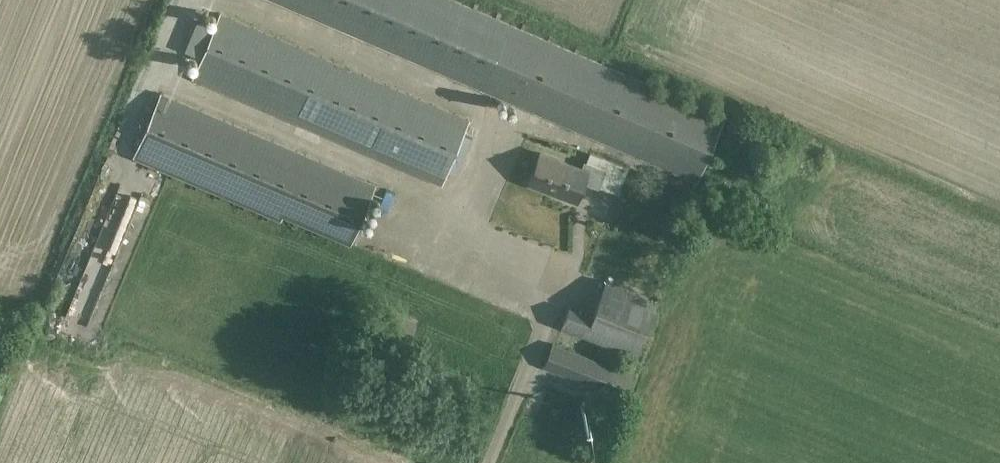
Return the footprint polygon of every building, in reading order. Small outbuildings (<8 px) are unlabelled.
[(484,88),(511,24),(455,0),(280,0),(484,88)] [(197,21),(184,51),(200,58),(191,78),(442,185),(448,171),(456,174),(472,137),(463,133),(469,119),(219,13),(212,28),(197,21)] [(511,24),(484,88),(698,180),(725,116),(511,24)] [(348,244),(349,242),(374,184),(162,94),(137,155),(348,244)] [(529,184),(576,201),(583,181),(598,186),(604,169),(584,161),(582,168),(540,153),(529,184)] [(73,219),(46,307),(62,311),(64,304),(85,311),(82,321),(95,324),(103,298),(108,281),(116,283),(119,271),(110,269),(128,209),(116,206),(109,230),(73,219)] [(657,300),(604,280),(592,312),(569,304),(561,326),(637,354),(657,300)] [(505,322),(504,334),(522,335),(523,323),(505,322)] [(551,342),(542,366),(623,397),(632,372),(551,342)]
